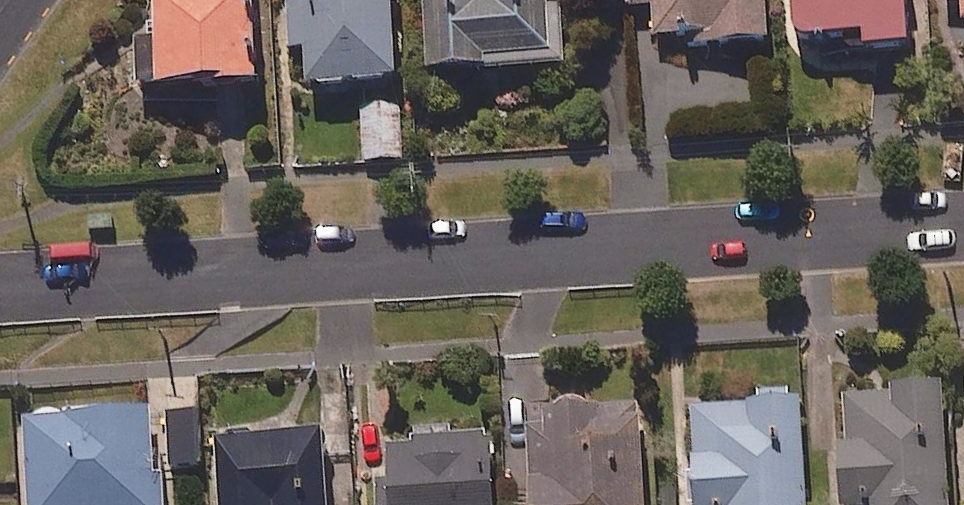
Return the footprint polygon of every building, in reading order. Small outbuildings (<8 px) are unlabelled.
[(259,0),(157,0),(158,23),(141,24),(143,85),(262,80),(259,0)] [(293,50),(311,49),(313,86),(403,80),(398,0),(290,0),(293,50)] [(433,72),(569,65),(566,0),(430,0),(433,72)] [(631,9),(650,8),(651,41),(703,39),(703,47),(764,45),(762,0),(631,0),(631,9)] [(794,43),(859,39),(859,53),(903,51),(900,0),(791,0),(794,43)] [(402,104),(365,105),(367,160),(405,159),(402,104)] [(947,387),(843,394),(851,504),(874,504),(876,504),(955,504),(947,387)] [(767,402),(697,406),(703,504),(812,504),(807,408),(806,389),(767,392),(767,402)] [(535,423),(537,504),(651,504),(647,405),(592,407),(592,406),(591,404),(590,401),(588,399),(587,397),(584,395),(582,394),(579,393),(577,393),(574,393),(571,394),(569,395),(567,396),(565,398),(563,400),(562,403),(561,406),(561,408),(551,408),(551,423),(535,423)] [(205,469),(203,409),(157,410),(31,414),(34,504),(169,504),(168,471),(205,469)] [(499,433),(395,440),(397,484),(386,485),(387,504),(503,504),(499,433)] [(336,434),(222,438),(224,504),(339,504),(336,434)]
